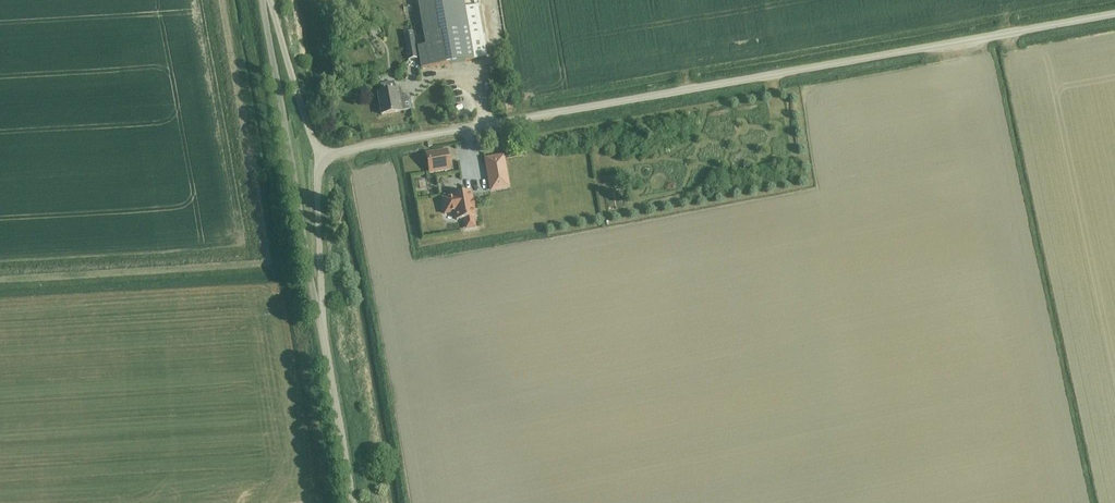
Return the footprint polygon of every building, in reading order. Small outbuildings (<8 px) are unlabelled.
[(463,0),(435,0),(419,3),(426,45),(418,47),(422,69),(457,62),(487,57),(477,5),(465,7),(463,0)] [(414,58),(410,32),(404,33),(408,59),(414,58)] [(382,93),(378,93),(382,115),(412,110),(410,101),(409,96),(402,97),(400,89),(395,90),(394,82),(381,85),(382,93)] [(447,149),(426,153),(430,173),(450,170),(447,149)] [(486,161),(490,188),(505,186),(500,159),(486,161)] [(420,172),(410,174),(413,188),(423,186),(420,172)] [(472,201),(471,192),(452,195),(453,197),(442,199),(445,214),(455,212),(457,220),(464,219),(465,225),(475,224),(474,217),(475,217),(474,208),(475,208),(474,201),(472,201)]
